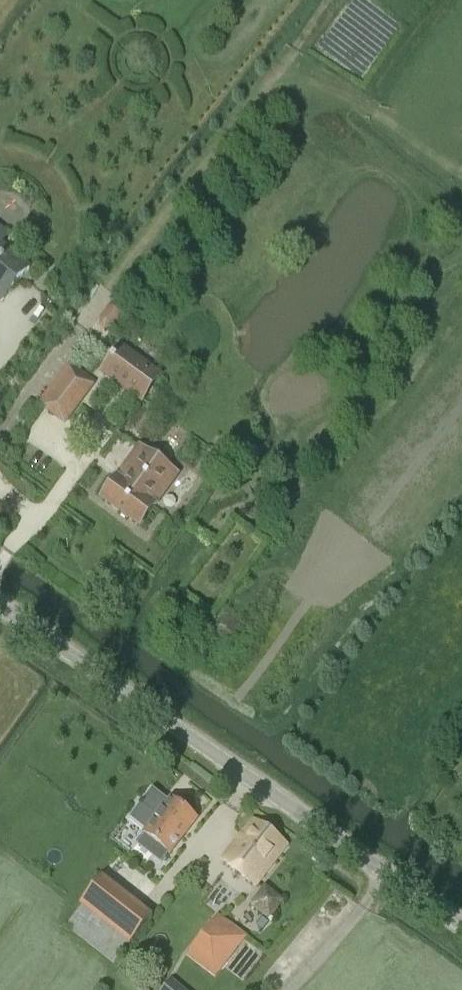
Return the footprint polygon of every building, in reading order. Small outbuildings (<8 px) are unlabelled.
[(0,244),(0,298),(3,300),(29,269),(0,244)] [(142,400),(159,377),(120,349),(103,371),(142,400)] [(68,365),(40,404),(68,425),(97,387),(68,365)] [(158,490),(171,472),(144,452),(127,474),(129,475),(122,483),(117,479),(103,497),(140,524),(153,506),(162,493),(158,490)] [(453,773),(461,781),(461,762),(453,773)] [(145,832),(164,848),(171,853),(197,819),(171,799),(145,832)] [(256,886),(287,844),(253,818),(222,860),(256,886)] [(283,901),(265,887),(252,905),(269,919),(283,901)] [(114,964),(130,945),(79,904),(63,924),(114,964)] [(215,977),(247,936),(217,914),(186,955),(215,977)] [(172,982),(165,989),(182,989),(172,982)]
